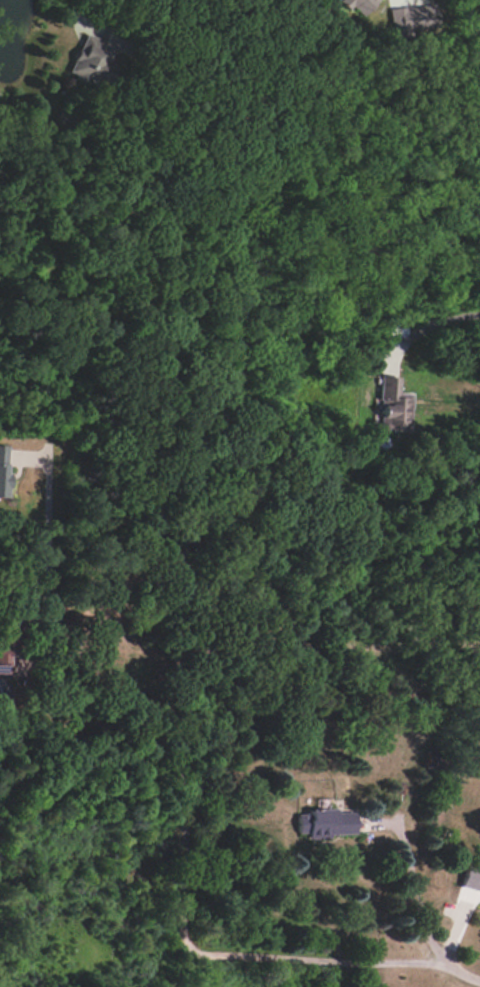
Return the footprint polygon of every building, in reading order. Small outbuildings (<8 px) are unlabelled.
[(362,16),(377,0),(344,0),(362,16)] [(390,10),(393,33),(438,26),(434,3),(390,10)] [(68,72),(82,78),(87,66),(95,70),(107,42),(85,33),(68,72)] [(410,430),(411,393),(398,393),(399,377),(380,376),(378,429),(410,430)] [(8,498),(9,474),(5,474),(6,446),(0,445),(0,497),(8,498)] [(8,674),(8,626),(0,626),(0,674),(8,674)] [(297,833),(307,833),(307,836),(355,835),(354,812),(337,812),(336,808),(308,809),(309,813),(296,814),(297,833)] [(466,866),(460,886),(479,892),(479,870),(466,866)]
